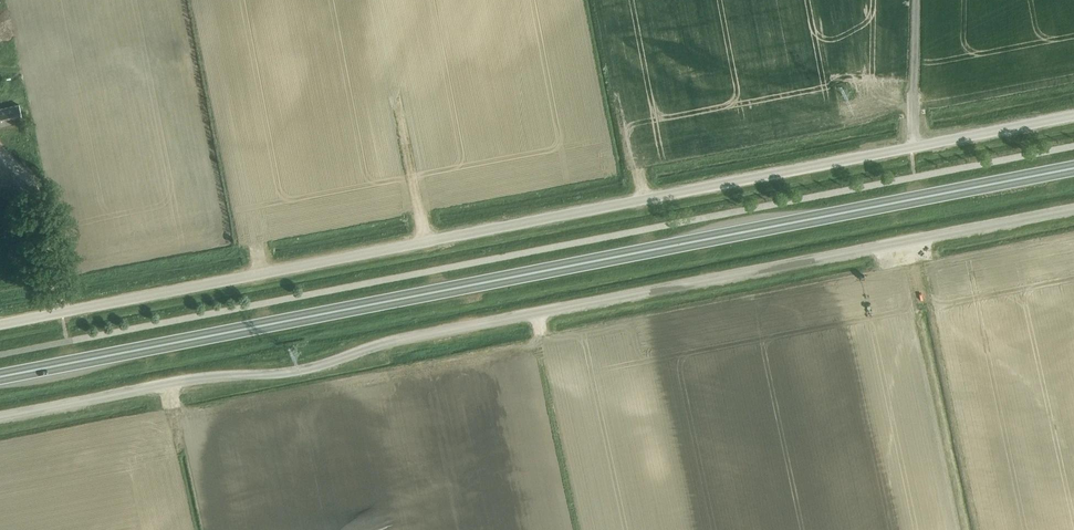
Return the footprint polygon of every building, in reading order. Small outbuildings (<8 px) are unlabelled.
[(23,121),(20,105),(0,109),(0,126),(23,121)]
